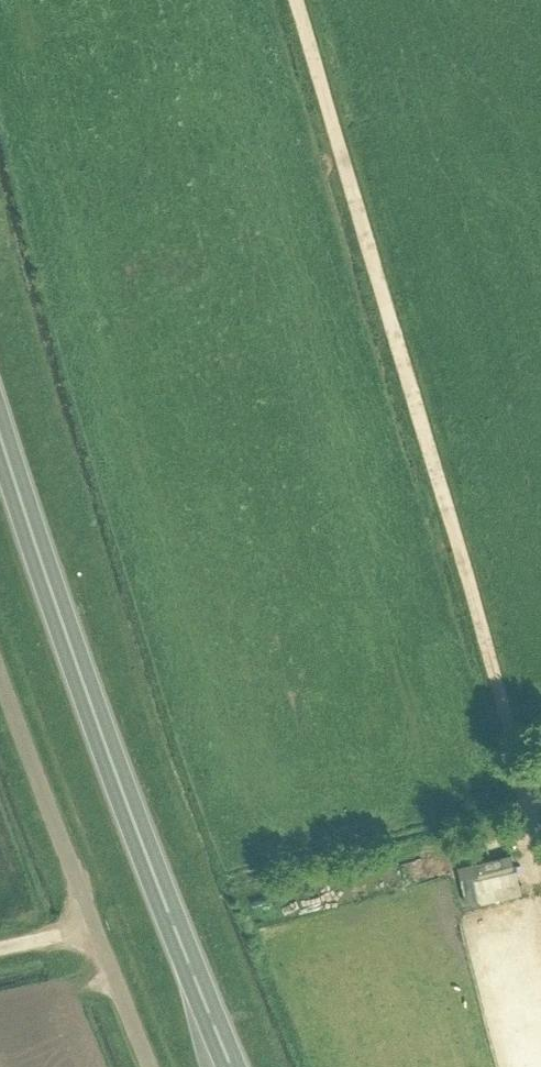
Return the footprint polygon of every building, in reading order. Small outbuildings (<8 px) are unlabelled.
[(513,863),(511,853),(475,861),(458,865),(466,901),(476,899),(470,875),(478,874),(477,872),(513,863)]
